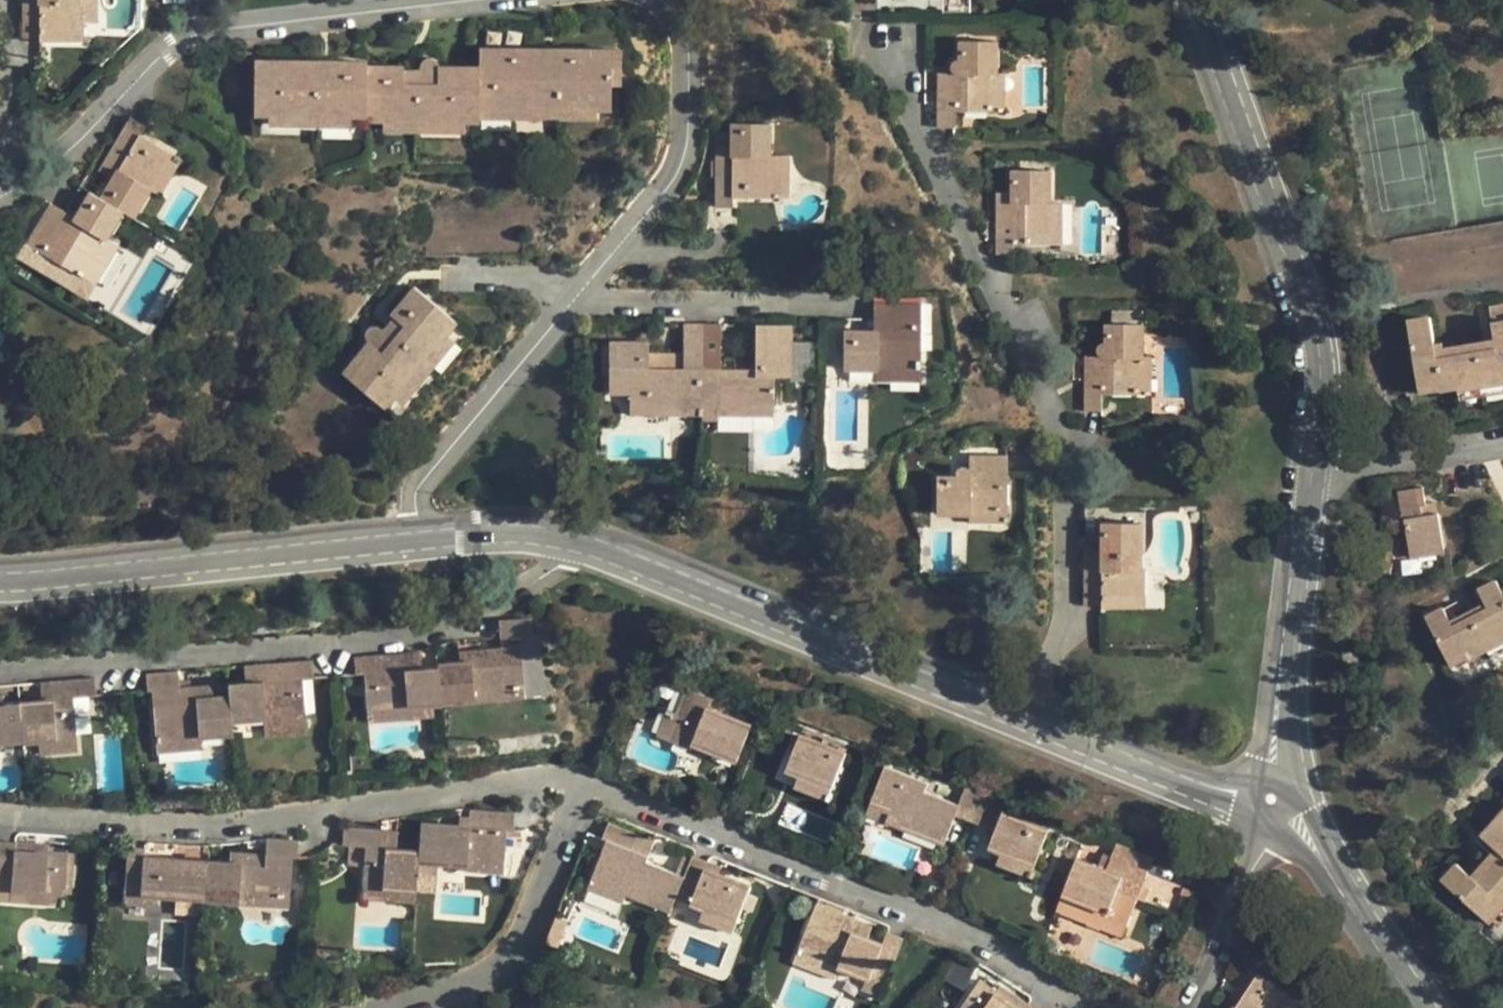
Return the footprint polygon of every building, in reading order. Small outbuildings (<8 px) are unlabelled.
[(23,37),(39,38),(39,29),(83,29),(83,3),(77,3),(77,0),(23,0),(23,37)] [(39,38),(39,43),(83,43),(83,29),(39,29),(39,38)] [(936,73),(936,126),(940,126),(953,126),(953,110),(1001,110),(1003,72),(995,72),(994,40),(958,39),(958,58),(956,59),(953,59),(952,61),(950,64),(950,66),(951,70),(952,72),(953,73),(936,73)] [(297,77),(296,61),(255,61),(253,114),(367,115),(367,121),(478,122),(478,119),(479,108),(532,109),(532,117),(557,118),(558,108),(596,109),(611,111),(612,82),(621,82),(621,50),(552,48),(552,50),(551,77),(531,77),(532,50),(532,48),(479,47),(479,66),(437,67),(437,82),(403,82),(403,69),(403,66),(367,66),(367,62),(330,62),(330,78),(297,77)] [(532,50),(531,77),(551,77),(552,50),(532,50)] [(403,69),(403,82),(437,82),(437,67),(438,65),(436,61),(434,59),(431,58),(428,57),(425,58),(422,60),(420,64),(420,69),(403,69)] [(296,61),(297,77),(330,78),(330,62),(296,61)] [(532,117),(532,109),(479,108),(478,119),(532,121),(532,117)] [(596,109),(558,108),(557,118),(557,119),(595,121),(596,109)] [(111,179),(100,197),(122,210),(134,217),(150,189),(171,154),(140,135),(145,125),(130,117),(115,143),(99,171),(111,179)] [(713,132),(714,204),(731,206),(731,196),(780,196),(780,155),(768,155),(768,123),(730,122),(731,131),(713,132)] [(181,160),(171,154),(150,189),(160,195),(181,160)] [(995,239),(995,252),(1001,252),(1013,253),(1013,243),(1060,243),(1061,202),(1050,202),(1050,169),(1012,168),(1012,192),(995,191),(995,239)] [(51,202),(25,243),(83,277),(106,239),(122,210),(100,197),(90,190),(74,217),(65,210),(51,202)] [(1458,390),(1502,382),(1502,345),(1437,356),(1435,344),(1431,316),(1489,306),(1492,322),(1502,320),(1502,221),(1460,229),(1457,229),(1392,240),(1418,386),(1440,384),(1440,390),(1457,386),(1458,390)] [(106,239),(83,277),(93,284),(116,245),(106,239)] [(342,374),(384,409),(456,322),(415,287),(391,316),(393,317),(403,326),(381,353),(368,342),(342,374)] [(873,369),(873,379),(919,378),(920,303),(872,302),(872,319),(873,330),(842,330),(842,369),(873,369)] [(368,342),(381,353),(403,326),(393,317),(382,329),(380,328),(376,326),(372,326),(370,328),(366,331),(365,336),(366,339),(368,342)] [(1492,322),(1494,337),(1502,336),(1502,320),(1492,322)] [(608,375),(607,392),(628,393),(628,402),(700,402),(701,323),(682,323),(682,352),(682,367),(647,366),(647,351),(647,341),(608,341),(607,344),(608,375)] [(701,323),(700,402),(772,402),(772,375),(789,376),(789,325),(754,324),(754,360),(743,360),(743,355),(732,355),(732,367),(720,367),(719,323),(701,323)] [(1083,378),(1083,409),(1088,410),(1101,410),(1100,395),(1138,394),(1138,356),(1143,357),(1142,323),(1105,323),(1105,340),(1102,342),(1099,344),(1098,346),(1097,348),(1097,352),(1099,355),(1101,357),(1104,359),(1105,367),(1083,367),(1083,378)] [(1494,337),(1444,346),(1443,342),(1435,344),(1437,356),(1502,345),(1502,336),(1494,337)] [(647,351),(647,366),(682,367),(682,352),(647,351)] [(1138,356),(1138,394),(1150,394),(1150,357),(1143,357),(1138,356)] [(1082,357),(1083,367),(1105,367),(1104,359),(1101,357),(1082,357)] [(1440,384),(1418,386),(1419,392),(1440,390),(1440,384)] [(700,414),(700,402),(628,402),(628,414),(700,414)] [(772,415),(772,402),(700,402),(700,414),(772,415)] [(968,513),(969,522),(1005,522),(1005,473),(1006,468),(1006,456),(980,455),(980,475),(969,475),(969,469),(966,467),(962,465),(961,466),(957,467),(955,470),(955,476),(935,476),(935,513),(968,513)] [(980,475),(980,455),(969,455),(969,469),(969,475),(980,475)] [(1399,491),(1410,559),(1444,553),(1438,513),(1423,516),(1422,505),(1427,504),(1424,487),(1399,491)] [(1423,516),(1438,513),(1436,502),(1427,504),(1422,505),(1423,516)] [(1083,548),(1082,604),(1085,604),(1099,603),(1099,595),(1143,594),(1143,570),(1138,570),(1138,522),(1099,522),(1099,548),(1083,548)] [(1451,665),(1466,657),(1468,659),(1502,641),(1502,593),(1501,590),(1496,580),(1479,590),(1486,603),(1489,609),(1454,628),(1450,621),(1444,608),(1426,617),(1451,665)] [(1099,603),(1099,607),(1144,607),(1143,594),(1099,595),(1099,603)] [(1450,621),(1454,628),(1489,609),(1486,603),(1450,621)] [(438,663),(437,666),(441,704),(475,701),(475,692),(524,688),(520,636),(532,635),(530,616),(499,620),(501,647),(460,650),(461,661),(438,663)] [(353,656),(354,674),(363,674),(367,711),(410,708),(441,706),(441,704),(437,666),(422,668),(421,650),(353,656)] [(1342,652),(1341,674),(1358,674),(1358,652),(1342,652)] [(246,683),(229,684),(230,696),(233,722),(264,719),(306,715),(302,679),(314,678),(312,660),(244,666),(246,683)] [(178,671),(147,674),(148,692),(152,692),(156,741),(201,738),(234,735),(233,722),(230,696),(214,697),(213,684),(179,687),(178,671)] [(41,701),(19,703),(22,741),(22,742),(39,742),(76,738),(73,698),(97,696),(95,678),(50,683),(51,700),(41,701)] [(51,700),(50,683),(40,684),(41,701),(51,700)] [(524,688),(475,692),(475,701),(525,697),(524,688)] [(676,713),(666,740),(693,750),(695,746),(738,763),(752,727),(722,714),(725,704),(687,688),(676,713)] [(22,741),(19,703),(2,705),(1,695),(0,695),(0,743),(22,741)] [(410,708),(367,711),(367,722),(410,719),(410,708)] [(666,740),(676,713),(667,710),(657,737),(666,740)] [(306,715),(264,719),(265,731),(307,727),(306,715)] [(799,776),(833,789),(847,754),(801,736),(786,772),(799,776)] [(76,738),(39,742),(40,754),(77,751),(76,738)] [(201,738),(156,741),(157,753),(202,749),(201,738)] [(930,784),(885,767),(866,815),(946,844),(956,815),(970,820),(981,791),(967,785),(959,806),(927,793),(930,784)] [(833,789),(799,776),(795,788),(828,801),(833,789)] [(981,791),(970,820),(997,831),(991,848),(1002,852),(1036,865),(1050,831),(1004,813),(1008,802),(981,791)] [(1004,813),(1050,831),(1054,820),(1008,802),(1004,813)] [(461,825),(423,823),(421,851),(420,861),(440,863),(467,864),(466,871),(505,874),(508,830),(515,830),(517,812),(471,809),(470,816),(470,826),(461,825)] [(1488,921),(1502,905),(1502,811),(1481,836),(1494,848),(1501,854),(1478,881),(1471,875),(1456,862),(1441,879),(1488,921)] [(462,816),(461,825),(470,826),(470,816),(462,816)] [(610,822),(603,840),(608,841),(590,887),(626,900),(628,894),(673,912),(678,898),(693,857),(685,854),(677,873),(649,862),(657,841),(610,822)] [(365,863),(364,887),(400,889),(418,890),(419,878),(420,861),(421,851),(399,850),(388,849),(389,830),(345,826),(343,844),(350,844),(366,845),(365,863)] [(400,830),(389,830),(388,849),(399,850),(400,830)] [(231,863),(208,861),(205,899),(240,901),(241,893),(291,897),(293,857),(299,857),(300,856),(301,840),(265,838),(265,852),(232,850),(231,863)] [(67,894),(69,854),(48,852),(36,851),(36,842),(16,841),(0,840),(0,889),(67,894)] [(49,843),(36,842),(36,851),(48,852),(49,843)] [(366,845),(350,844),(349,862),(365,863),(366,845)] [(1106,870),(1076,858),(1062,895),(1131,922),(1155,860),(1117,844),(1106,870)] [(129,848),(126,885),(170,888),(169,897),(205,899),(208,861),(144,856),(145,848),(129,848)] [(1471,875),(1478,881),(1501,854),(1494,848),(1471,875)] [(1036,865),(1002,852),(998,863),(1032,877),(1036,865)] [(708,860),(694,855),(693,857),(678,898),(706,908),(739,922),(753,887),(720,874),(707,869),(710,861),(708,860)] [(440,863),(420,861),(419,878),(439,880),(440,863)] [(723,866),(710,861),(707,869),(720,874),(723,866)] [(170,888),(126,885),(126,894),(169,897),(170,888)] [(400,889),(364,887),(363,898),(399,901),(400,889)] [(1194,892),(1184,888),(1181,895),(1183,895),(1179,906),(1187,909),(1194,892)] [(0,889),(0,901),(66,905),(67,894),(0,889)] [(291,897),(241,893),(240,901),(291,905),(291,897)] [(1131,922),(1062,895),(1056,911),(1124,938),(1131,922)] [(799,952),(842,969),(871,980),(877,963),(893,970),(904,939),(889,933),(884,945),(869,939),(874,926),(818,904),(799,952)] [(1488,921),(1496,929),(1502,921),(1502,905),(1488,921)] [(739,922),(706,908),(701,920),(735,933),(739,922)] [(1484,942),(1502,959),(1502,921),(1496,929),(1484,942)] [(842,969),(799,952),(795,963),(839,979),(842,969)] [(1240,983),(1244,985),(1251,970),(1249,969),(1240,983)] [(1251,970),(1244,985),(1240,983),(1237,987),(1246,993),(1239,1003),(1236,1007),(1280,1007),(1289,995),(1251,970)] [(998,990),(981,979),(963,1007),(1039,1007),(1033,1004),(1012,991),(1008,996),(998,990)] [(1002,984),(998,990),(1008,996),(1012,991),(1002,984)] [(1239,1003),(1246,993),(1237,987),(1230,998),(1239,1003)] [(1289,995),(1280,1007),(1296,1007),(1299,1002),(1289,995)]
